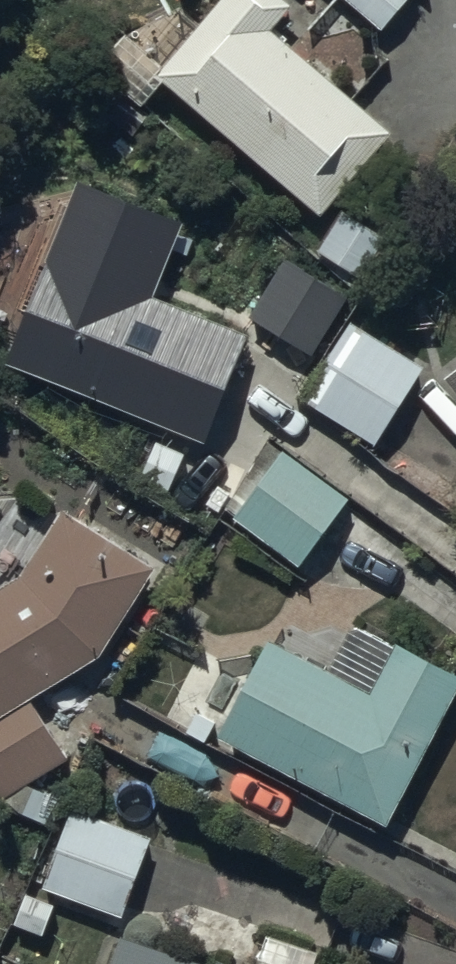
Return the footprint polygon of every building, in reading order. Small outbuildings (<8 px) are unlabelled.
[(164,57),(122,21),(98,49),(150,94),(164,78),(320,209),(393,124),(270,20),(287,0),(213,0),(164,57)] [(382,25),(402,0),(351,0),(382,25)] [(79,174),(5,355),(206,437),(251,329),(151,288),(181,216),(79,174)] [(349,293),(284,255),(247,313),(314,353),(349,293)] [(422,361),(348,316),(302,398),(373,441),(422,361)] [(440,367),(455,388),(455,354),(440,367)] [(349,494),(268,437),(217,508),(298,565),(349,494)] [(60,499),(16,569),(0,579),(0,793),(64,754),(27,693),(99,649),(156,559),(60,499)] [(327,665),(265,633),(214,731),(385,819),(455,681),(455,666),(395,632),(390,640),(349,620),(327,665)] [(149,829),(71,799),(40,884),(117,914),(149,829)] [(116,929),(105,963),(310,963),(316,946),(264,928),(252,962),(216,949),(212,959),(116,929)]
